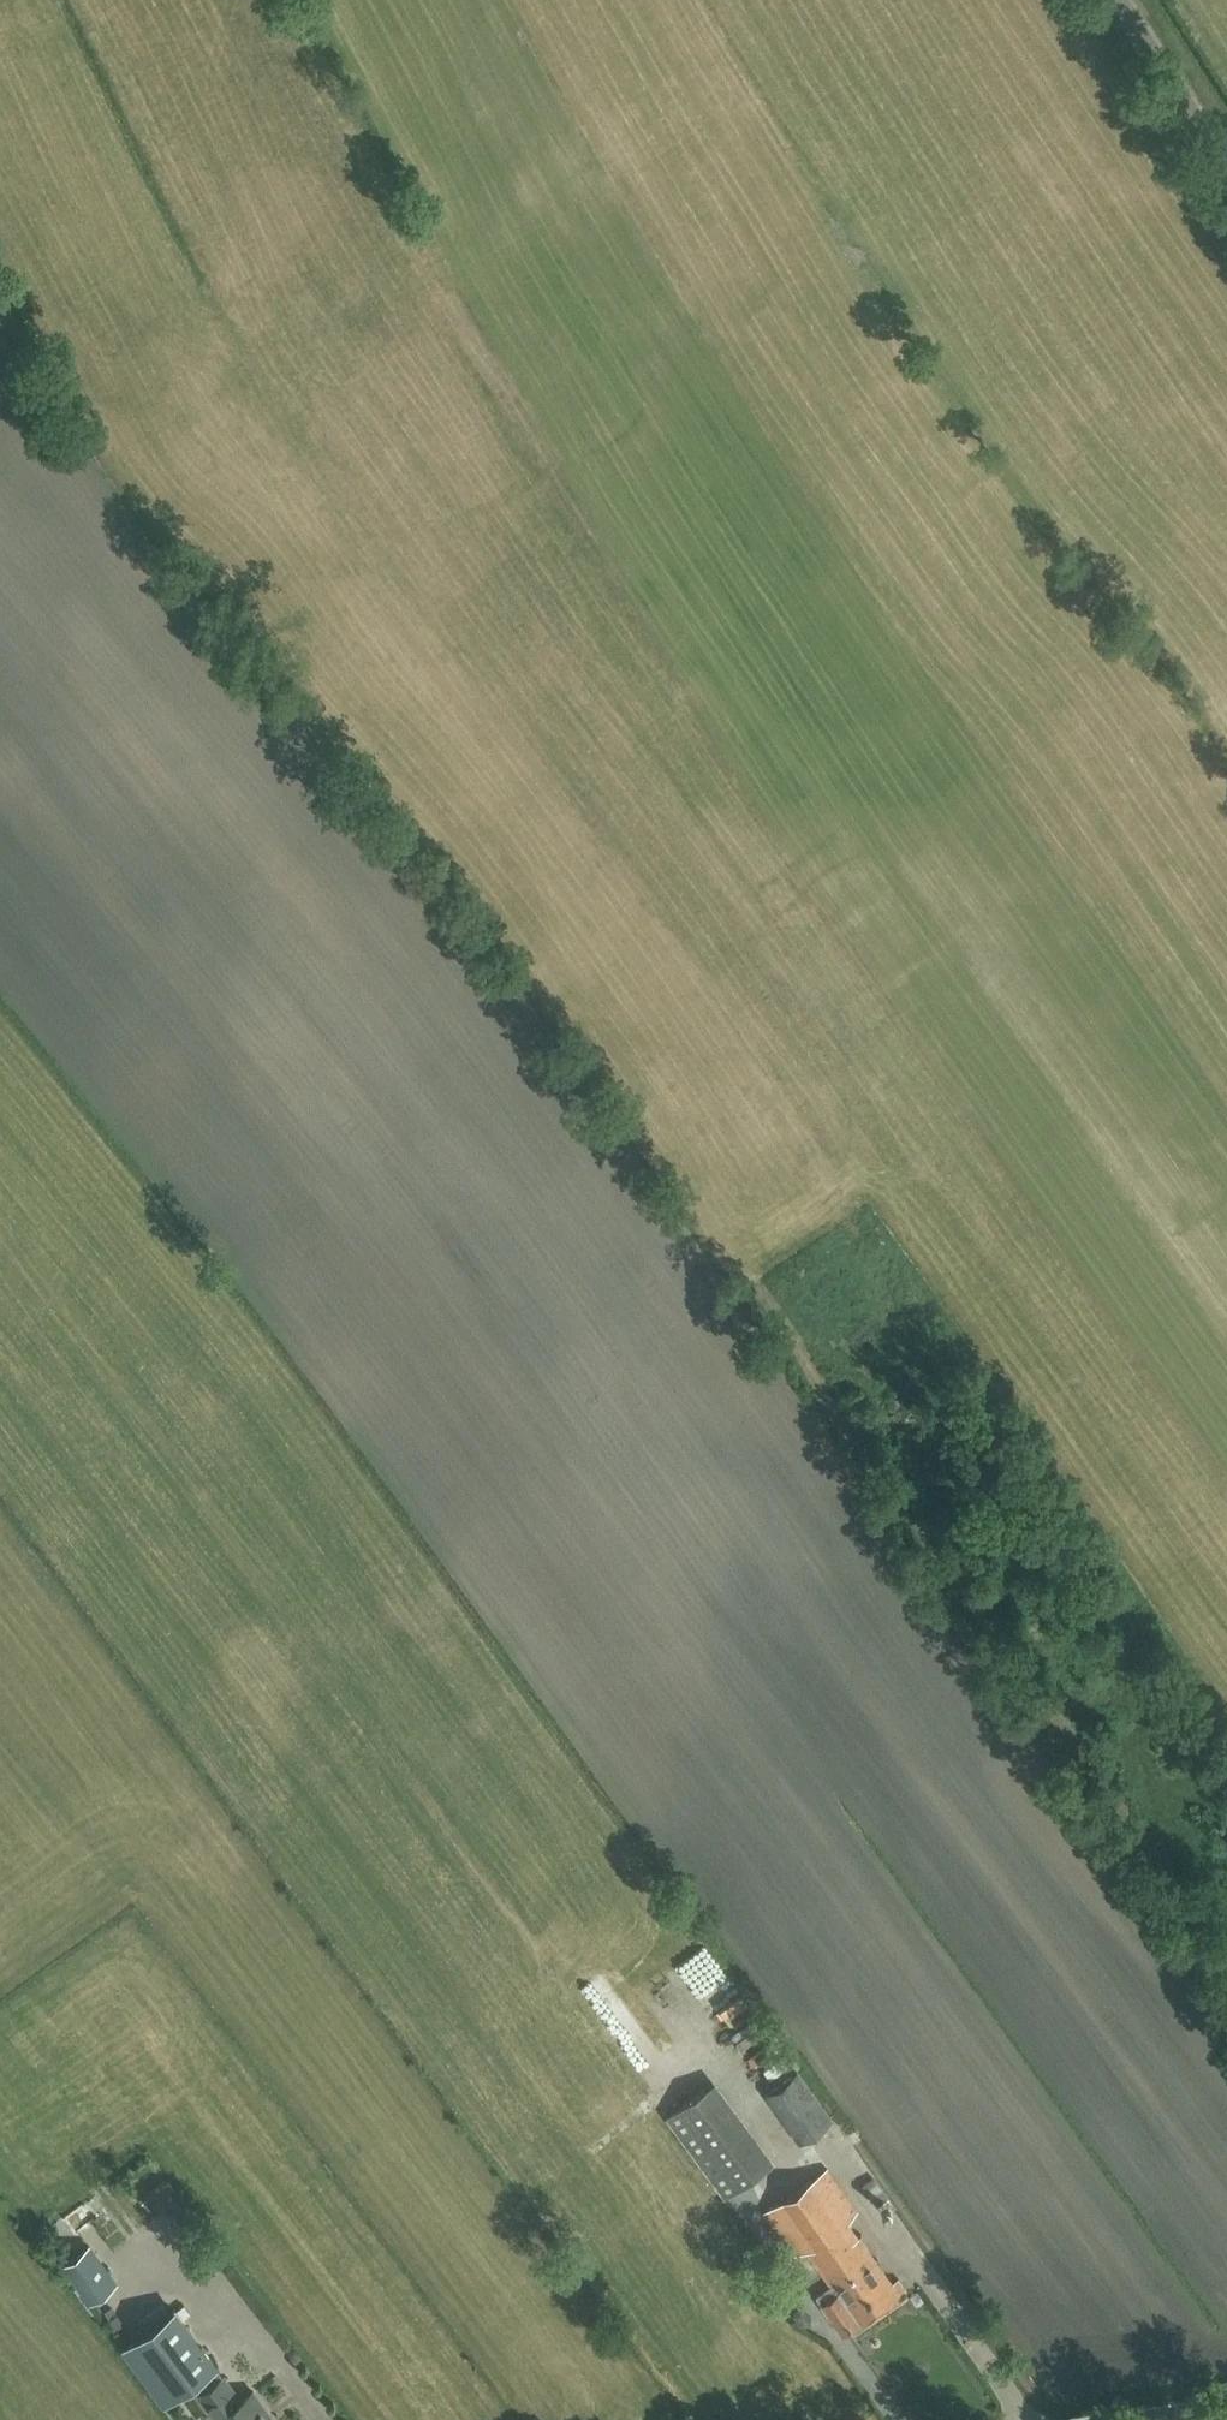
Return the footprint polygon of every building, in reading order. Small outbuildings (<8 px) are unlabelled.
[(798,2143),(832,2120),(798,2072),(765,2095),(798,2143)] [(762,2168),(705,2089),(666,2117),(723,2196),(762,2168)] [(891,2283),(846,2220),(856,2212),(825,2168),(765,2210),(796,2255),(807,2247),(832,2284),(817,2295),(823,2303),(822,2303),(844,2333),(906,2289),(898,2278),(891,2283)] [(874,2177),(863,2184),(877,2205),(888,2198),(874,2177)] [(61,2264),(89,2302),(117,2282),(90,2243),(61,2264)] [(123,2346),(165,2402),(191,2382),(216,2417),(220,2414),(224,2419),(268,2419),(262,2412),(268,2407),(255,2389),(240,2400),(215,2364),(173,2308),(123,2346)]
